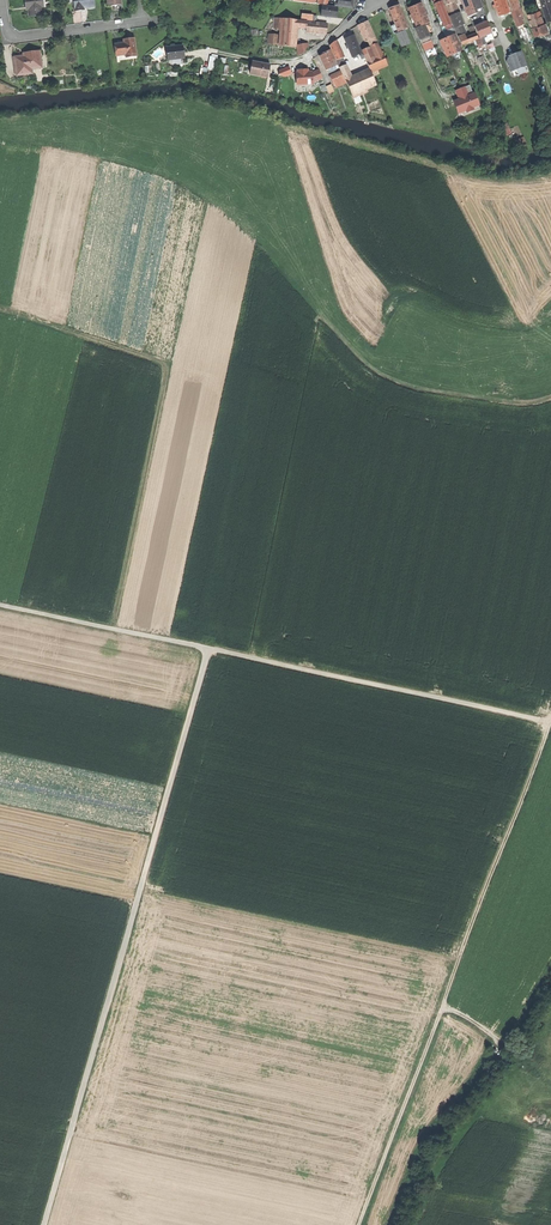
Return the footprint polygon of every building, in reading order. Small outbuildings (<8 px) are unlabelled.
[(27,4),(27,10),(29,10),(30,16),(44,15),(42,0),(26,0),(27,4)] [(75,12),(82,11),(82,8),(84,8),(95,7),(94,0),(73,0),(74,3),(75,12)] [(337,6),(353,8),(353,3),(354,0),(338,0),(338,4),(337,6)] [(475,11),(482,8),(479,0),(461,0),(465,11),(474,8),(475,11)] [(499,15),(510,11),(507,0),(494,0),(499,15)] [(512,10),(520,8),(518,0),(510,0),(512,10)] [(437,10),(438,10),(444,7),(442,1),(435,4),(437,10)] [(446,6),(450,16),(459,13),(455,2),(446,6)] [(415,6),(408,9),(411,15),(413,19),(417,28),(424,25),(429,22),(421,3),(415,6)] [(546,18),(550,16),(550,4),(542,7),(546,18)] [(393,7),(389,9),(395,25),(398,32),(408,28),(399,5),(393,7)] [(321,16),(336,18),(337,12),(337,8),(322,6),(321,16)] [(451,24),(444,7),(438,10),(445,27),(451,24)] [(477,15),(475,11),(474,8),(465,11),(468,17),(477,15)] [(528,15),(532,28),(544,24),(540,11),(534,13),(528,15)] [(462,18),(459,13),(450,16),(455,28),(460,26),(464,24),(462,18)] [(521,15),(519,16),(514,18),(517,26),(524,24),(521,15)] [(294,39),(295,26),(296,20),(283,19),(282,29),(281,38),(294,39)] [(363,23),(358,25),(365,41),(368,40),(374,37),(367,21),(363,23)] [(306,27),(306,32),(326,34),(327,29),(327,24),(307,22),(306,27)] [(475,27),(479,38),(491,33),(487,22),(475,27)] [(544,34),(549,33),(546,23),(544,24),(532,28),(531,28),(534,36),(542,33),(544,34)] [(429,36),(424,25),(417,28),(415,29),(420,40),(429,36)] [(463,34),(460,26),(455,28),(458,36),(463,34)] [(443,32),(446,38),(454,34),(455,34),(453,28),(443,32)] [(405,30),(396,34),(402,47),(410,43),(405,30)] [(446,38),(445,38),(448,44),(457,41),(454,34),(446,38)] [(464,34),(458,37),(462,45),(468,43),(466,38),(464,34)] [(268,44),(277,45),(278,36),(269,35),(268,44)] [(349,37),(344,39),(352,57),(361,54),(353,35),(349,37)] [(431,41),(429,36),(420,40),(422,45),(431,41)] [(375,37),(374,37),(368,40),(372,45),(378,43),(375,37)] [(296,39),(294,39),(281,38),(280,46),(295,47),(296,39)] [(447,57),(453,55),(448,44),(445,38),(440,41),(447,57)] [(122,44),(115,45),(116,56),(118,56),(126,55),(126,59),(129,59),(129,57),(136,57),(134,39),(127,40),(127,43),(122,44)] [(329,45),(336,61),(343,58),(335,41),(329,45)] [(461,51),(457,41),(448,44),(453,55),(461,51)] [(382,54),(378,43),(372,45),(376,56),(382,54)] [(297,45),(299,56),(309,50),(308,44),(297,45)] [(182,46),(167,48),(168,60),(183,58),(182,52),(182,46)] [(338,65),(331,49),(325,52),(319,55),(326,70),(335,66),(338,65)] [(514,71),(526,66),(520,51),(508,56),(509,59),(507,60),(507,61),(510,72),(514,71)] [(15,58),(17,75),(32,74),(32,69),(42,68),(40,52),(29,54),(29,56),(23,57),(15,58)] [(210,53),(207,69),(214,70),(217,55),(210,53)] [(387,65),(382,54),(376,56),(366,61),(370,70),(371,72),(377,69),(387,65)] [(261,63),(252,62),(250,74),(268,78),(270,65),(261,63)] [(345,80),(346,82),(350,79),(344,65),(343,66),(339,67),(341,71),(345,80)] [(528,71),(526,66),(514,71),(516,75),(528,71)] [(315,71),(311,72),(318,90),(321,88),(325,87),(325,86),(318,69),(315,71)] [(375,83),(373,76),(371,72),(370,70),(350,79),(346,82),(351,94),(357,91),(375,83)] [(331,86),(345,80),(341,71),(338,72),(330,76),(329,75),(326,76),(331,86)] [(453,107),(457,115),(463,112),(459,104),(453,107)] [(508,122),(501,125),(505,136),(512,134),(508,122)] [(524,137),(515,140),(518,147),(527,144),(524,137)]
